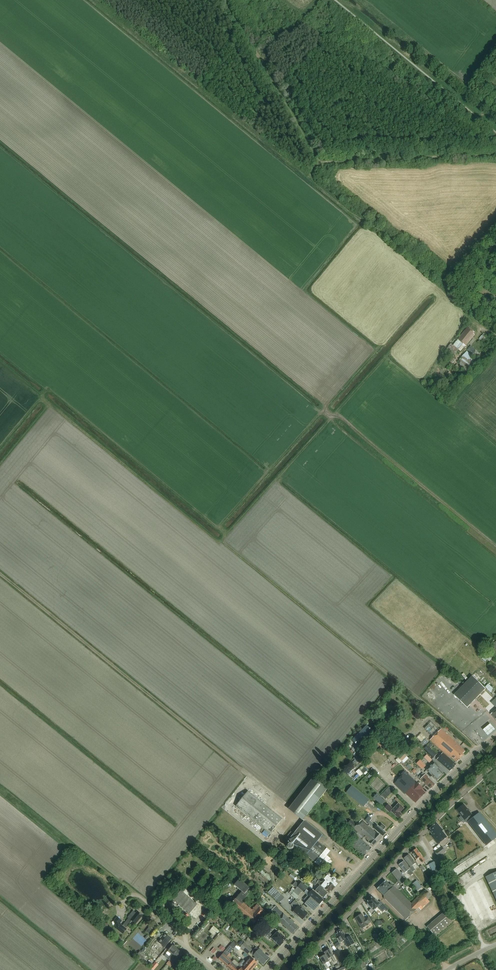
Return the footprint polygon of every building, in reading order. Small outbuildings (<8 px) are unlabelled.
[(462,345),(463,344),(466,346),(475,335),(474,334),(475,333),(468,327),(453,346),(451,344),(445,351),(452,356),(453,357),(459,350),(462,345)] [(484,334),(480,339),(495,351),(495,350),(495,344),(484,334)] [(487,360),(471,346),(467,350),(478,360),(484,365),(488,361),(487,360)] [(459,366),(461,368),(467,373),(470,369),(473,371),(480,363),(467,351),(458,362),(460,364),(461,365),(459,366)] [(456,360),(453,357),(452,356),(446,364),(450,367),(456,360)] [(487,654),(482,659),(485,662),(487,660),(490,661),(492,658),(487,654)] [(488,702),(490,704),(491,703),(495,708),(495,699),(473,677),(454,695),(467,708),(481,694),(488,702)] [(491,691),(495,688),(490,683),(486,687),(491,691)] [(490,726),(483,731),(488,737),(495,731),(490,726)] [(465,752),(460,747),(461,747),(441,729),(430,740),(449,758),(450,757),(456,763),(463,756),(462,754),(465,752)] [(380,749),(389,756),(394,750),(390,746),(380,737),(375,743),(381,748),(380,749)] [(424,746),(430,741),(426,738),(421,743),(424,746)] [(432,760),(436,756),(426,747),(423,751),(432,760)] [(402,762),(407,757),(403,753),(398,758),(402,762)] [(437,760),(450,771),(456,765),(442,753),(437,760)] [(440,778),(443,775),(438,770),(439,769),(434,763),(426,770),(437,781),(441,778),(440,778)] [(364,764),(357,772),(361,777),(369,769),(364,764)] [(415,803),(425,794),(421,790),(422,789),(398,765),(386,777),(407,797),(409,797),(415,803)] [(420,779),(430,789),(435,785),(428,778),(425,774),(420,779)] [(327,789),(313,778),(292,804),(306,816),(327,789)] [(389,786),(381,795),(386,799),(393,791),(389,786)] [(270,834),(282,820),(248,792),(236,807),(270,834)] [(391,812),(398,819),(401,815),(400,813),(404,809),(398,804),(393,810),(388,805),(389,804),(385,800),(384,801),(382,799),(379,803),(390,813),(391,812)] [(370,815),(365,810),(365,809),(360,804),(354,811),(365,820),(368,823),(368,824),(383,837),(386,833),(383,831),(386,828),(382,824),(379,827),(377,825),(375,826),(374,825),(374,824),(370,821),(372,819),(369,816),(370,815)] [(456,810),(461,816),(459,818),(461,821),(463,820),(464,820),(467,818),(469,820),(467,822),(468,822),(486,846),(495,838),(495,834),(479,813),(472,818),(471,816),(471,815),(470,813),(468,811),(463,805),(456,810)] [(362,820),(358,824),(378,843),(382,838),(377,833),(376,833),(362,820)] [(328,868),(333,862),(330,860),(331,859),(327,856),(330,852),(317,842),(323,835),(304,821),(294,834),(291,832),(285,839),(288,841),(318,866),(319,865),(322,868),(325,865),(328,868)] [(351,821),(347,825),(359,837),(361,835),(369,842),(368,843),(373,848),(378,843),(358,824),(356,826),(351,821)] [(437,823),(430,829),(431,830),(429,831),(432,835),(431,836),(438,845),(447,837),(442,831),(443,831),(437,823)] [(357,836),(353,840),(368,853),(372,849),(357,836)] [(353,840),(350,844),(364,858),(368,853),(353,840)] [(294,850),(294,849),(293,848),(292,846),(290,845),(289,845),(288,845),(287,846),(285,846),(284,848),(284,850),(285,852),(286,853),(286,854),(287,854),(289,855),(290,854),(292,853),(293,852),(294,850)] [(438,858),(446,852),(442,847),(434,853),(438,858)] [(422,863),(425,861),(422,856),(416,849),(411,853),(416,860),(419,858),(422,863)] [(409,855),(404,858),(404,859),(410,867),(409,868),(413,872),(415,870),(412,866),(415,864),(409,855)] [(405,873),(407,872),(410,877),(413,874),(410,870),(410,869),(404,861),(399,865),(405,873)] [(405,885),(404,884),(400,879),(403,877),(397,869),(392,873),(398,881),(397,881),(402,887),(405,885)] [(485,878),(495,901),(495,873),(485,878)] [(320,886),(324,889),(330,894),(338,885),(335,883),(336,882),(336,881),(335,880),(334,879),(333,879),(332,879),(331,880),(328,877),(327,877),(326,876),(325,877),(326,878),(324,880),(326,882),(323,885),(319,881),(317,883),(320,886)] [(254,924),(265,912),(257,905),(254,908),(252,911),(244,904),(243,904),(241,903),(249,894),(247,892),(248,892),(247,891),(250,889),(239,880),(234,886),(242,892),(236,900),(235,899),(231,905),(254,924)] [(297,887),(293,892),(298,896),(302,891),(304,893),(310,898),(305,905),(314,912),(324,900),(312,891),(310,894),(307,892),(308,891),(308,890),(309,889),(301,883),(299,881),(295,885),(297,887)] [(411,904),(404,897),(391,884),(389,885),(385,881),(383,884),(382,884),(380,885),(380,886),(377,889),(384,896),(383,899),(405,921),(418,908),(421,910),(429,902),(427,900),(431,896),(425,890),(422,894),(411,904)] [(412,884),(417,891),(422,887),(417,881),(412,884)] [(323,890),(324,889),(320,886),(316,890),(315,889),(314,890),(323,898),(325,898),(325,899),(327,897),(327,896),(327,895),(328,894),(323,890)] [(273,888),(268,893),(276,900),(280,895),(273,888)] [(206,907),(185,889),(183,893),(181,891),(172,901),(189,915),(190,914),(196,919),(206,907)] [(258,902),(263,906),(266,903),(263,900),(263,899),(262,897),(258,902)] [(379,910),(384,905),(381,902),(378,904),(372,897),(366,903),(368,904),(367,905),(371,909),(369,911),(371,914),(374,911),(374,910),(377,907),(379,910)] [(294,901),(290,905),(295,909),(293,912),(295,915),(296,914),(302,920),(303,918),(304,919),(307,916),(306,915),(308,914),(304,911),(305,910),(302,907),(301,908),(294,901)] [(292,934),(298,928),(294,924),(294,923),(291,920),(290,921),(283,914),(275,907),(271,911),(277,917),(276,917),(279,919),(277,921),(292,934)] [(435,937),(439,934),(454,920),(446,911),(427,928),(435,937)] [(126,929),(132,921),(136,924),(142,916),(137,912),(131,920),(129,918),(122,926),(119,924),(122,921),(117,918),(114,921),(117,929),(123,934),(127,930),(126,929)] [(368,924),(371,922),(368,917),(364,919),(361,914),(355,918),(362,929),(368,925),(368,924)] [(210,931),(215,935),(220,930),(214,925),(210,931)] [(150,936),(154,931),(149,927),(145,932),(150,936)] [(350,936),(346,938),(341,930),(337,932),(338,933),(337,934),(339,938),(337,939),(340,943),(344,941),(348,948),(354,944),(350,936)] [(273,936),(269,933),(267,935),(271,939),(271,938),(280,947),(283,943),(286,940),(283,936),(282,937),(277,932),(273,936)] [(164,947),(171,939),(164,934),(158,942),(164,947)] [(237,945),(233,942),(225,952),(218,959),(230,969),(238,969),(241,967),(239,965),(240,965),(234,959),(232,962),(226,957),(228,955),(237,945)] [(248,954),(250,952),(252,950),(244,943),(240,948),(248,954)] [(171,953),(167,959),(169,961),(178,950),(172,946),(168,951),(171,953)] [(152,949),(150,952),(158,957),(160,955),(152,949)] [(251,954),(253,956),(255,957),(254,958),(257,961),(258,960),(263,965),(269,959),(262,952),(263,952),(259,949),(256,952),(254,950),(251,954)] [(178,950),(169,961),(172,962),(176,957),(179,959),(183,954),(178,950)] [(330,950),(324,953),(325,955),(328,959),(331,958),(334,963),(336,962),(330,950)] [(340,962),(345,959),(339,950),(334,953),(340,962)] [(142,961),(146,956),(140,951),(136,956),(142,961)] [(328,959),(325,955),(320,958),(326,969),(329,969),(326,964),(329,962),(328,959)] [(246,962),(253,969),(258,964),(250,957),(246,962)]
